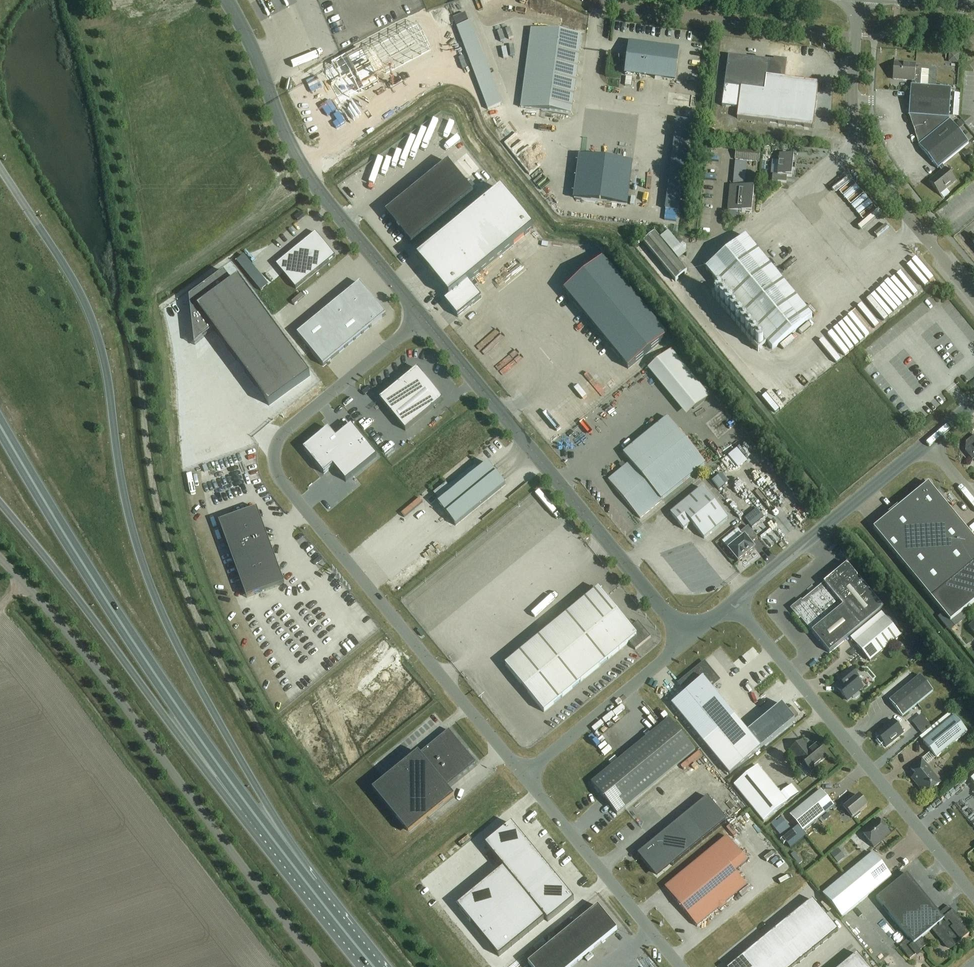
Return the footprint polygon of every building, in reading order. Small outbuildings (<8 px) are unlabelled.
[(454,18),(453,18),(455,22),(457,28),(469,23),(465,14),(454,18)] [(372,45),(369,41),(331,62),(350,96),(389,74),(387,71),(439,42),(424,15),(372,45)] [(469,23),(457,28),(488,111),(502,105),(471,22),(469,23)] [(582,36),(531,30),(521,107),(571,114),(582,36)] [(679,50),(629,43),(625,75),(675,82),(679,50)] [(722,107),(738,109),(737,119),(813,128),(819,83),(785,79),(787,61),(774,59),(774,62),(728,56),(722,107)] [(893,80),(912,81),(914,81),(915,70),(916,65),(894,63),(893,80)] [(914,81),(912,81),(912,86),(911,86),(909,116),(911,116),(920,145),(919,146),(938,169),(939,168),(942,172),(929,182),(939,195),(956,181),(942,165),(969,144),(949,121),(949,119),(951,89),(928,88),(929,71),(915,70),(914,81)] [(670,207),(683,209),(694,119),(680,117),(670,207)] [(736,148),(735,160),(759,162),(760,150),(736,148)] [(962,155),(967,160),(972,155),(968,150),(962,155)] [(794,157),(780,155),(778,175),(773,175),(772,182),(786,183),(787,177),(792,177),(792,170),(795,170),(796,164),(793,164),(794,157)] [(593,158),(588,201),(613,204),(618,162),(593,158)] [(411,245),(474,194),(448,162),(386,213),(411,245)] [(882,213),(856,182),(854,184),(851,181),(833,196),(861,231),(882,213)] [(754,188),(730,186),(728,211),(752,214),(754,188)] [(501,189),(417,258),(449,297),(444,301),(458,318),(482,298),(469,282),(533,229),(501,189)] [(772,243),(792,224),(788,219),(768,238),(772,243)] [(893,224),(892,224),(888,220),(869,236),(877,245),(881,242),(876,236),(879,234),(884,240),(897,228),(893,224)] [(296,289),(336,257),(316,233),(276,265),(296,289)] [(660,241),(655,234),(643,243),(675,282),(687,273),(679,263),(686,256),(683,252),(680,249),(668,234),(660,241)] [(706,270),(721,288),(767,345),(772,351),(812,318),(746,237),(706,270)] [(910,244),(887,262),(896,272),(877,287),(894,310),(934,279),(916,255),(918,254),(910,244)] [(637,300),(603,259),(564,292),(629,369),(667,337),(668,336),(657,323),(637,300)] [(254,284),(262,278),(257,272),(250,278),(254,284)] [(224,274),(191,301),(196,349),(215,333),(271,409),(311,377),(239,280),(232,285),(224,274)] [(324,366),(386,315),(360,284),(298,335),(324,366)] [(671,350),(648,369),(686,416),(710,397),(671,350)] [(417,369),(380,400),(406,431),(443,400),(417,369)] [(667,418),(623,454),(630,463),(608,481),(640,519),(662,501),(661,500),(705,465),(667,418)] [(328,430),(304,450),(324,474),(333,467),(346,482),(377,457),(351,426),(336,439),(328,430)] [(966,443),(965,452),(972,461),(973,460),(973,436),(966,443)] [(434,494),(436,496),(441,502),(438,505),(456,526),(506,485),(497,474),(488,464),(479,471),(474,465),(448,487),(446,485),(434,494)] [(721,474),(712,482),(719,490),(728,482),(721,474)] [(873,529),(950,623),(973,603),(973,540),(928,484),(873,529)] [(704,539),(728,520),(702,489),(671,514),(684,530),(691,524),(704,539)] [(257,509),(220,523),(247,599),(285,585),(257,509)] [(757,509),(745,519),(751,528),(764,517),(757,509)] [(745,535),(728,549),(739,563),(756,549),(752,544),(758,539),(748,527),(743,532),(745,535)] [(824,584),(860,628),(884,609),(847,564),(824,584)] [(719,578),(725,576),(723,571),(699,580),(702,591),(721,584),(719,578)] [(860,628),(824,584),(798,605),(797,614),(829,654),(860,628)] [(635,650),(651,638),(638,622),(630,628),(599,589),(506,666),(544,713),(629,643),(635,650)] [(870,662),(901,636),(885,618),(855,643),(870,662)] [(912,650),(917,657),(924,651),(918,645),(912,650)] [(672,704),(704,743),(729,774),(761,749),(710,687),(717,680),(704,664),(681,684),(687,692),(672,704)] [(861,680),(851,669),(841,677),(844,681),(844,684),(838,689),(847,701),(852,697),(853,698),(856,699),(859,696),(859,694),(857,692),(863,688),(859,683),(860,682),(861,680)] [(902,717),(933,691),(920,676),(889,701),(902,717)] [(919,738),(923,742),(936,758),(967,733),(954,717),(953,718),(949,713),(919,738)] [(922,734),(931,727),(925,719),(916,726),(922,734)] [(591,784),(605,800),(617,815),(695,751),(669,720),(591,784)] [(903,734),(893,721),(876,735),(879,738),(876,740),(881,746),(883,744),(886,748),(903,734)] [(449,731),(394,776),(376,791),(409,832),(452,797),(445,789),(476,764),(449,731)] [(810,750),(802,741),(789,751),(802,766),(804,764),(811,772),(819,766),(818,765),(826,758),(821,752),(822,751),(817,745),(810,750)] [(930,769),(922,759),(910,769),(916,775),(912,779),(917,786),(919,784),(927,795),(940,784),(928,771),(930,769)] [(787,803),(780,794),(758,767),(734,786),(764,822),(787,803)] [(835,804),(833,806),(821,791),(790,816),(803,832),(832,808),(834,811),(838,808),(835,804)] [(867,806),(859,796),(854,800),(851,797),(841,805),(852,818),(853,817),(855,819),(861,814),(859,812),(867,806)] [(727,821),(707,797),(653,842),(656,846),(642,857),(657,875),(671,864),(672,866),(727,821)] [(771,824),(781,836),(790,829),(780,817),(771,824)] [(889,833),(879,820),(862,834),(874,848),(881,842),(879,841),(889,833)] [(504,868),(458,906),(499,957),(545,919),(549,923),(575,901),(512,825),(485,846),(504,868)] [(803,832),(799,827),(783,839),(790,848),(806,836),(803,832)] [(748,862),(727,837),(665,888),(697,927),(719,909),(720,911),(727,906),(725,904),(747,886),(735,872),(748,862)] [(831,855),(838,863),(845,858),(838,849),(831,855)] [(842,918),(891,877),(872,854),(823,894),(842,918)] [(907,874),(891,887),(929,932),(936,927),(944,920),(940,914),(907,874)] [(929,932),(891,887),(876,899),(909,939),(899,947),(910,959),(927,945),(922,938),(929,932)] [(726,957),(734,966),(791,966),(827,938),(796,901),(726,957)] [(949,906),(940,914),(944,920),(936,927),(947,940),(946,941),(945,943),(945,945),(946,947),(948,948),(950,948),(952,948),(953,947),(955,946),(969,934),(961,925),(963,924),(949,906)] [(575,926),(563,935),(582,959),(617,930),(598,907),(575,926)] [(569,919),(555,931),(560,937),(563,935),(575,926),(569,919)] [(563,935),(560,937),(528,964),(531,966),(573,966),(582,959),(563,935)] [(842,966),(867,966),(857,955),(842,966)]
